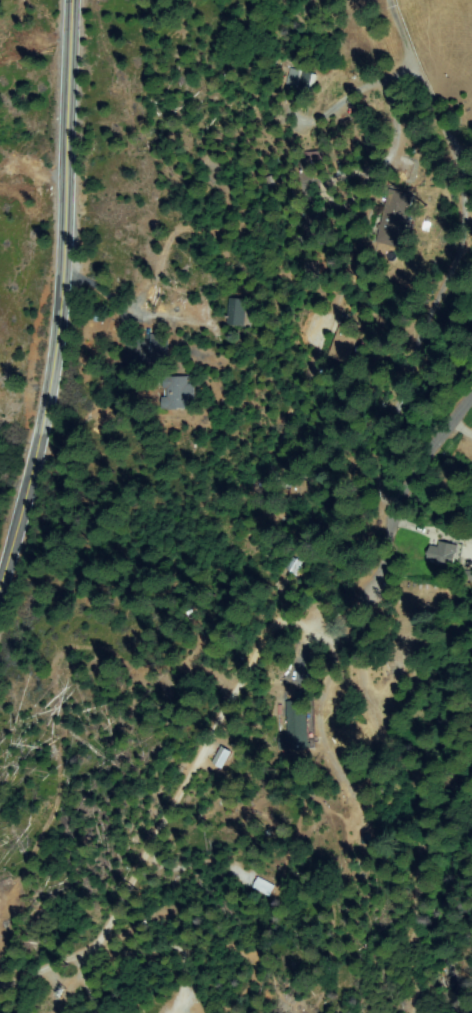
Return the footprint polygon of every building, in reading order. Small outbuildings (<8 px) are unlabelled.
[(315,75),(312,97),(293,93),(294,89),(285,88),(288,70),(315,75)] [(404,235),(400,248),(377,241),(392,191),(413,198),(408,215),(416,217),(410,237),(404,235)] [(230,299),(246,300),(244,328),(228,326),(230,299)] [(343,325),(365,345),(344,369),(328,354),(339,341),(333,337),(343,325)] [(190,377),(190,388),(203,387),(205,405),(162,409),(161,399),(168,398),(167,379),(190,377)] [(455,547),(452,566),(427,561),(429,547),(438,549),(439,543),(455,547)] [(284,568),(293,557),(301,564),(292,574),(284,568)] [(296,702),(296,694),(303,694),(307,748),(289,749),(286,702),(296,702)] [(212,763),(221,748),(230,753),(222,768),(212,763)] [(362,844),(361,837),(372,836),(372,843),(362,844)] [(271,895),(255,888),(259,879),(275,886),(271,895)]
